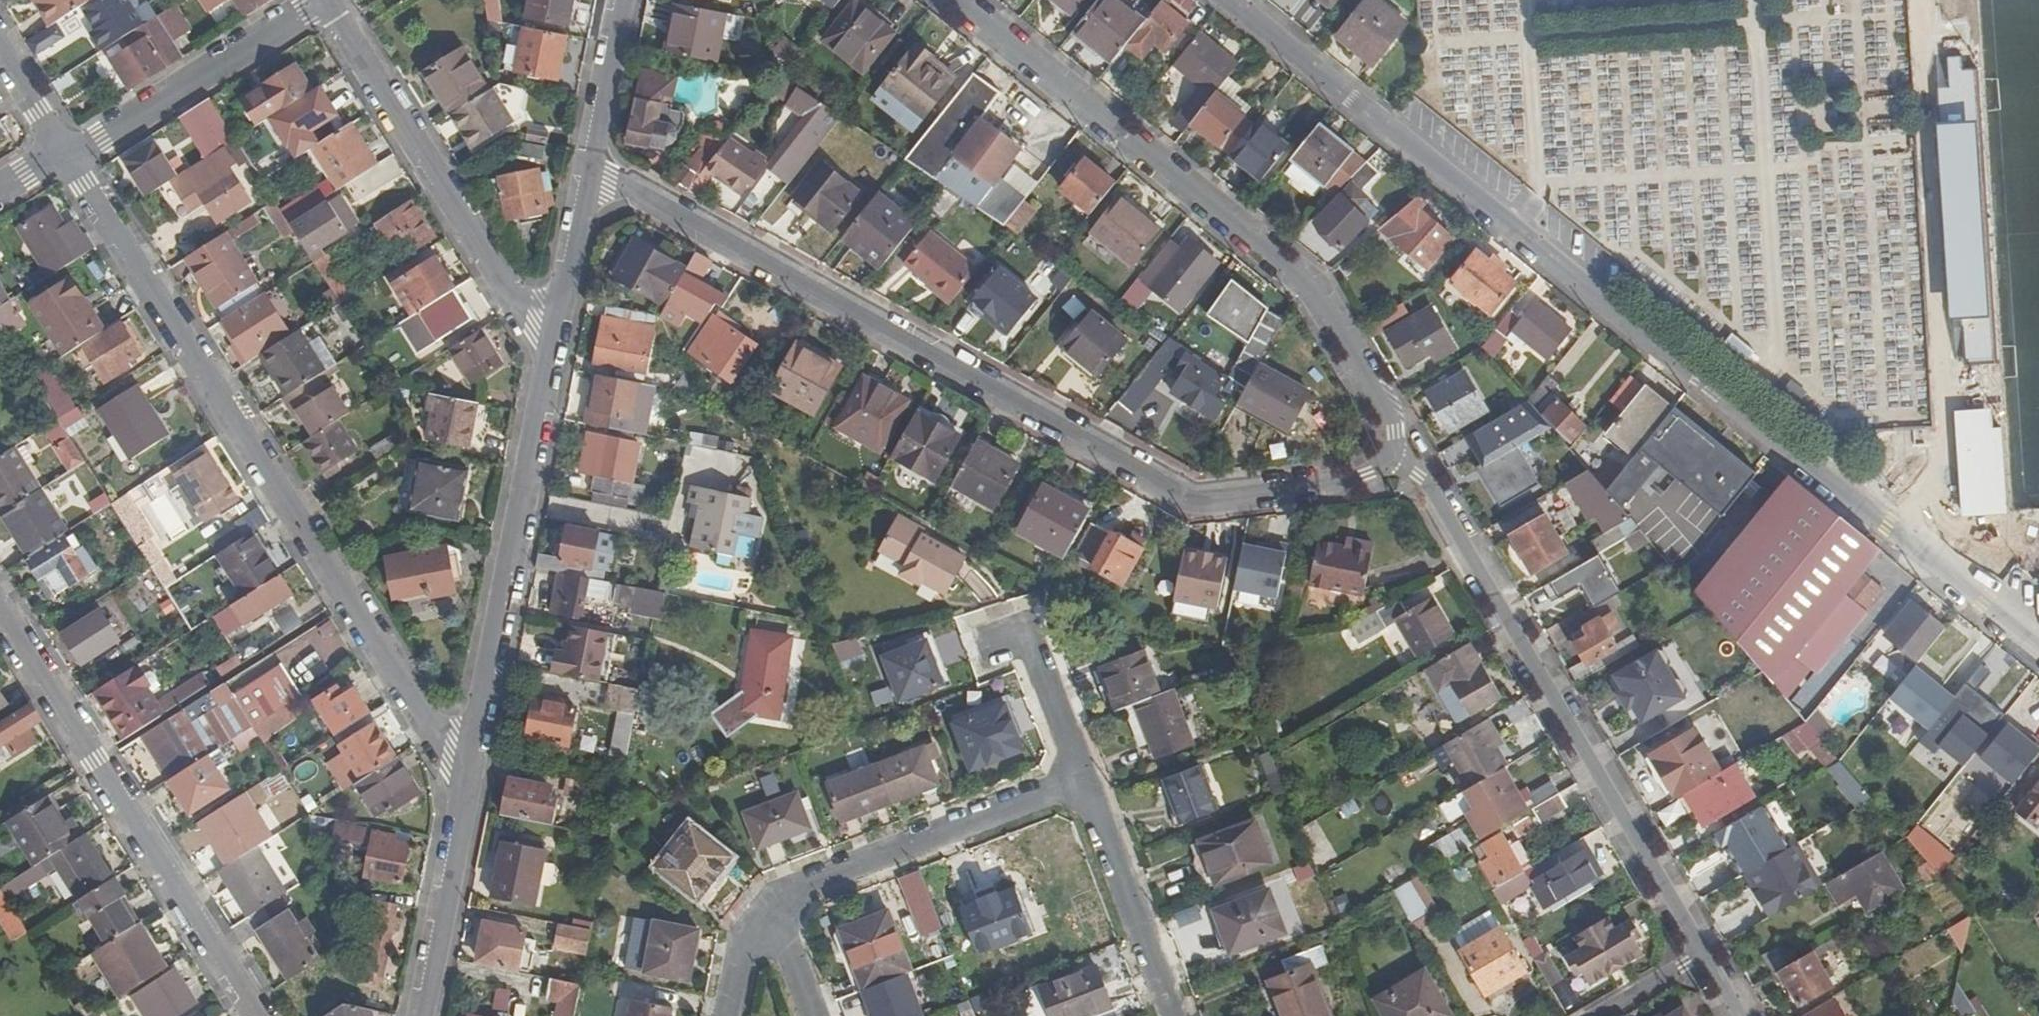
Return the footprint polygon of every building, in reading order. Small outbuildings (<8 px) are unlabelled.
[(32,5),(48,30),(52,28),(57,25),(41,0),(39,0),(32,5)] [(57,25),(96,0),(41,0),(57,25)] [(128,37),(158,18),(149,4),(132,14),(134,6),(130,0),(108,0),(98,6),(98,5),(88,12),(103,35),(121,24),(128,37)] [(208,13),(228,0),(200,0),(208,13)] [(247,18),(277,0),(235,0),(247,18)] [(495,0),(486,0),(490,22),(499,24),(495,0)] [(528,19),(568,27),(573,0),(531,0),(528,19)] [(758,13),(769,9),(766,0),(753,0),(758,13)] [(824,3),(834,13),(844,0),(826,0),(824,3)] [(1073,15),(1084,0),(1054,0),(1073,15)] [(1115,0),(1100,0),(1074,32),(1114,64),(1127,48),(1146,24),(1115,0)] [(1374,0),(1368,0),(1337,40),(1372,67),(1405,26),(1374,0)] [(1922,0),(1915,0),(1922,112),(1929,112),(1922,0)] [(1929,112),(1957,111),(1950,0),(1922,0),(1929,112)] [(856,3),(826,41),(864,73),(896,35),(856,3)] [(1146,24),(1127,48),(1137,57),(1151,41),(1167,54),(1189,26),(1162,4),(1146,24)] [(680,6),(671,56),(718,65),(728,16),(680,6)] [(158,18),(173,42),(190,31),(175,7),(158,18)] [(131,91),(184,59),(173,42),(158,18),(128,37),(127,38),(134,50),(129,53),(132,59),(117,68),(131,91)] [(567,37),(515,27),(507,69),(559,80),(567,37)] [(52,28),(48,30),(27,44),(35,57),(60,41),(52,28)] [(1227,81),(1239,66),(1200,34),(1174,66),(1202,89),(1173,124),(1185,133),(1191,125),(1227,81)] [(923,121),(950,87),(928,68),(933,61),(934,59),(919,47),(884,89),(909,110),(923,121)] [(452,117),(489,93),(462,50),(426,74),(452,117)] [(114,62),(117,68),(132,59),(129,53),(114,62)] [(67,76),(72,84),(98,67),(93,59),(67,76)] [(956,80),(933,61),(928,68),(950,87),(956,80)] [(659,100),(674,103),(674,100),(679,78),(680,76),(647,70),(644,82),(658,85),(661,89),(659,100)] [(236,108),(252,131),(302,99),(287,75),(236,108)] [(962,199),(1005,228),(1021,208),(1026,201),(999,179),(1010,165),(1022,150),(982,120),(1001,95),(976,75),(907,161),(947,189),(962,199)] [(67,76),(53,85),(58,93),(72,84),(67,76)] [(773,172),(790,185),(844,119),(781,76),(780,77),(770,90),(812,119),(773,172)] [(1228,104),(1234,97),(1239,91),(1227,81),(1191,125),(1231,156),(1256,126),(1243,116),(1228,104)] [(688,106),(674,103),(659,100),(661,89),(658,85),(644,82),(632,141),(669,148),(679,146),(691,123),(692,114),(688,106)] [(493,90),(489,93),(452,117),(473,149),(514,124),(493,90)] [(1249,108),(1234,97),(1228,104),(1243,116),(1249,108)] [(211,101),(181,119),(207,159),(236,140),(211,101)] [(269,123),(238,143),(254,169),(286,149),(269,123)] [(351,124),(314,147),(340,189),(377,165),(351,124)] [(719,155),(736,133),(721,124),(709,125),(701,133),(705,138),(707,146),(688,169),(684,166),(671,182),(690,192),(719,155)] [(1256,126),(1231,156),(1262,181),(1288,148),(1257,124),(1256,126)] [(1319,126),(1291,160),(1327,188),(1355,154),(1319,126)] [(146,197),(188,170),(179,157),(169,163),(167,161),(165,162),(152,143),(126,160),(139,179),(136,181),(146,197)] [(544,148),(518,143),(516,156),(541,161),(544,148)] [(727,160),(719,155),(690,192),(701,199),(717,177),(742,194),(751,181),(756,184),(767,167),(737,147),(727,160)] [(1092,216),(1116,186),(1086,161),(1062,191),(1092,216)] [(822,165),(796,197),(822,218),(819,223),(833,234),(863,197),(822,165)] [(1027,200),(1038,186),(1010,165),(999,179),(1026,201),(1027,200)] [(1377,177),(1366,165),(1339,192),(1343,197),(1317,223),(1343,250),(1369,224),(1365,218),(1374,208),(1359,194),(1377,177)] [(228,166),(196,187),(219,222),(250,203),(228,166)] [(1282,171),(1267,190),(1281,201),(1296,183),(1282,171)] [(539,172),(500,179),(508,220),(547,212),(546,206),(553,205),(548,175),(540,177),(539,172)] [(288,222),(338,190),(332,181),(289,207),(283,199),(276,203),(287,220),(288,222)] [(947,189),(945,192),(937,202),(930,210),(944,222),(962,199),(947,189)] [(917,226),(879,196),(843,239),(859,252),(863,248),(884,267),(917,226)] [(336,199),(329,204),(346,231),(353,226),(336,199)] [(1026,201),(1021,208),(1032,217),(1038,209),(1027,200),(1026,201)] [(1121,200),(1094,234),(1133,266),(1160,232),(1121,200)] [(1417,200),(1380,230),(1430,270),(1454,240),(1420,213),(1425,206),(1417,200)] [(275,201),(266,207),(278,226),(287,220),(276,203),(275,201)] [(411,201),(377,224),(400,260),(435,238),(411,201)] [(1959,203),(1934,204),(1937,252),(1962,251),(1959,203)] [(329,204),(292,228),(295,232),(314,263),(326,256),(320,248),(346,231),(329,204)] [(1920,204),(1923,253),(1937,252),(1934,204),(1920,204)] [(1021,208),(1005,228),(1011,232),(1017,236),(1032,217),(1021,208)] [(42,282),(96,247),(86,232),(79,237),(71,226),(63,231),(50,210),(22,229),(47,269),(37,275),(42,282)] [(242,238),(261,225),(253,215),(235,228),(242,238)] [(246,269),(224,234),(189,256),(207,285),(211,282),(225,303),(256,284),(246,269)] [(953,304),(979,272),(931,234),(906,266),(953,304)] [(1119,305),(1132,314),(1152,289),(1180,313),(1210,276),(1202,269),(1210,259),(1188,242),(1181,250),(1171,241),(1119,304),(1119,305)] [(668,307),(687,271),(635,242),(616,278),(668,307)] [(1478,253),(1454,283),(1492,315),(1516,285),(1504,275),(1508,269),(1496,258),(1491,264),(1478,253)] [(354,298),(327,255),(326,256),(314,263),(331,289),(342,306),(354,298)] [(395,286),(415,316),(455,290),(456,289),(437,259),(395,286)] [(254,264),(246,269),(256,284),(264,279),(254,264)] [(999,270),(973,302),(1013,333),(1039,302),(999,270)] [(1078,277),(1068,270),(1057,284),(1066,291),(1078,277)] [(686,276),(665,313),(680,320),(700,283),(686,276)] [(84,345),(105,332),(92,311),(87,314),(78,299),(83,297),(71,278),(30,305),(65,357),(84,345)] [(12,301),(19,297),(15,291),(8,295),(0,282),(0,309),(12,301)] [(211,282),(207,285),(220,306),(225,303),(211,282)] [(342,306),(331,289),(320,296),(330,313),(337,309),(342,306)] [(474,319),(455,290),(415,316),(404,322),(423,351),(474,319)] [(251,362),(262,355),(292,337),(265,295),(225,320),(251,362)] [(92,311),(83,297),(78,299),(87,314),(92,311)] [(0,309),(0,328),(4,334),(25,322),(12,301),(0,309)] [(1483,348),(1494,360),(1509,342),(1520,350),(1526,343),(1548,361),(1572,332),(1537,304),(1523,321),(1512,313),(1483,348)] [(345,321),(349,318),(342,306),(337,309),(345,321)] [(1365,327),(1372,339),(1407,317),(1401,306),(1365,327)] [(655,318),(608,308),(604,333),(597,363),(645,372),(653,338),(655,318)] [(1431,308),(1390,333),(1410,367),(1432,354),(1437,361),(1456,350),(1431,308)] [(1260,366),(1284,323),(1268,313),(1246,352),(1251,355),(1236,383),(1246,391),(1260,366)] [(1094,316),(1067,349),(1100,377),(1126,344),(1094,316)] [(703,335),(691,354),(730,382),(755,347),(736,333),(740,328),(725,317),(722,322),(716,326),(707,339),(703,335)] [(225,320),(221,323),(234,344),(228,348),(241,368),(251,362),(225,320)] [(1200,320),(1182,348),(1188,352),(1219,372),(1233,349),(1213,335),(1216,331),(1200,320)] [(105,332),(84,345),(107,382),(131,368),(130,364),(142,357),(121,322),(105,332)] [(1550,370),(1562,379),(1595,338),(1584,329),(1550,370)] [(481,330),(451,349),(472,383),(503,363),(481,330)] [(327,372),(308,343),(301,331),(292,337),(262,355),(288,396),(322,375),(327,372)] [(320,336),(308,343),(327,372),(338,365),(320,336)] [(1734,337),(1729,343),(1738,350),(1743,344),(1734,337)] [(1171,340),(1170,339),(1119,401),(1132,412),(1154,386),(1149,381),(1179,345),(1171,340)] [(801,345),(774,391),(814,414),(841,367),(801,345)] [(1219,372),(1188,352),(1181,367),(1188,372),(1174,393),(1189,403),(1201,411),(1215,421),(1225,406),(1214,399),(1227,378),(1219,372)] [(338,365),(327,372),(322,375),(325,381),(343,369),(340,364),(338,365)] [(1242,398),(1239,404),(1288,432),(1310,395),(1260,366),(1246,391),(1242,398)] [(59,420),(76,409),(49,367),(32,378),(59,420)] [(1465,374),(1429,395),(1452,434),(1488,412),(1465,374)] [(310,429),(314,436),(338,421),(350,414),(333,387),(330,389),(325,381),(322,375),(288,396),(284,399),(293,412),(297,409),(310,429)] [(408,376),(393,386),(413,391),(418,392),(408,376)] [(600,414),(597,426),(645,436),(655,388),(600,376),(593,412),(600,414)] [(1536,410),(1543,417),(1544,416),(1570,442),(1585,428),(1559,401),(1557,403),(1549,395),(1557,385),(1548,378),(1529,402),(1536,410)] [(865,379),(839,425),(882,449),(908,403),(865,379)] [(1782,393),(1787,397),(1797,386),(1791,381),(1782,393)] [(1242,398),(1246,391),(1236,383),(1234,382),(1229,390),(1242,398)] [(135,384),(97,409),(130,460),(168,436),(135,384)] [(1806,393),(1797,386),(1787,397),(1797,405),(1806,393)] [(1608,436),(1635,458),(1674,410),(1647,388),(1608,436)] [(1945,390),(1931,391),(1932,403),(1946,402),(1945,390)] [(468,448),(477,404),(431,394),(428,411),(433,412),(427,439),(468,448)] [(1529,402),(1481,430),(1496,457),(1488,462),(1493,470),(1501,466),(1508,479),(1537,462),(1514,423),(1536,410),(1529,402)] [(1201,411),(1189,403),(1183,412),(1195,420),(1201,411)] [(59,420),(65,430),(84,417),(77,408),(76,409),(59,420)] [(297,409),(293,412),(305,432),(310,429),(297,409)] [(1756,475),(1674,410),(1635,458),(1624,473),(1612,487),(1608,493),(1622,510),(1658,466),(1722,516),(1756,475)] [(917,413),(894,455),(936,478),(959,437),(917,413)] [(70,437),(65,430),(59,420),(44,429),(55,446),(70,437)] [(1563,441),(1545,420),(1536,425),(1554,448),(1563,441)] [(323,472),(337,462),(356,451),(338,421),(314,436),(304,443),(323,472)] [(1934,432),(1903,434),(1903,447),(1935,446),(1934,432)] [(371,450),(379,462),(403,446),(396,434),(371,450)] [(583,474),(597,477),(633,485),(637,467),(641,445),(607,438),(606,438),(591,435),(583,474)] [(721,438),(705,436),(703,447),(719,450),(721,438)] [(86,463),(70,437),(55,446),(71,472),(86,463)] [(1019,466),(978,443),(953,486),(995,509),(1019,466)] [(14,448),(0,457),(0,512),(2,516),(6,513),(41,491),(14,448)] [(174,490),(197,525),(197,526),(239,500),(209,453),(168,479),(174,490)] [(343,470),(337,462),(323,472),(328,479),(343,470)] [(419,462),(410,509),(457,519),(467,472),(419,462)] [(1601,478),(1612,487),(1624,473),(1612,463),(1601,478)] [(633,485),(650,488),(654,471),(637,467),(633,485)] [(1589,471),(1567,484),(1585,514),(1594,508),(1609,533),(1592,543),(1599,554),(1640,530),(1622,510),(1608,493),(1589,471)] [(682,478),(669,475),(665,487),(677,490),(682,478)] [(863,488),(872,493),(879,481),(870,476),(863,488)] [(595,505),(628,511),(629,506),(633,485),(597,477),(594,493),(597,494),(595,505)] [(1788,477),(1695,594),(1707,608),(1762,672),(1773,685),(1844,594),(1860,574),(1878,550),(1788,477)] [(633,485),(629,506),(645,510),(650,488),(633,485)] [(1066,558),(1091,513),(1046,487),(1020,533),(1066,558)] [(692,549),(734,557),(739,534),(747,536),(752,516),(750,515),(753,501),(693,488),(689,505),(699,508),(692,549)] [(187,532),(197,525),(174,490),(164,497),(187,532)] [(64,535),(67,533),(41,491),(6,513),(23,540),(19,543),(28,557),(64,535)] [(113,504),(106,493),(88,505),(95,515),(113,504)] [(124,497),(113,504),(128,527),(139,520),(124,497)] [(244,539),(253,534),(270,523),(259,505),(233,521),(244,539)] [(900,517),(897,522),(918,533),(921,528),(900,517)] [(1545,517),(1510,538),(1532,576),(1568,554),(1545,517)] [(964,559),(918,533),(897,522),(880,552),(905,567),(900,575),(920,586),(923,581),(944,594),(964,559)] [(1130,542),(1114,534),(1112,537),(1093,526),(1077,556),(1096,567),(1094,570),(1124,586),(1142,554),(1141,554),(1147,542),(1135,533),(1130,542)] [(563,559),(540,555),(537,569),(561,574),(605,582),(607,571),(602,570),(606,549),(595,547),(597,535),(569,530),(563,559)] [(1576,568),(1542,588),(1552,604),(1584,585),(1586,590),(1578,595),(1586,609),(1615,591),(1603,571),(1651,543),(1640,530),(1599,554),(1576,568)] [(244,539),(217,556),(245,598),(280,575),(253,534),(244,539)] [(75,553),(64,535),(28,557),(21,561),(26,568),(30,565),(40,581),(44,578),(55,596),(98,571),(83,547),(75,553)] [(1319,541),(1311,581),(1364,592),(1376,543),(1354,539),(1353,548),(1319,541)] [(1224,603),(1272,610),(1282,551),(1234,543),(1224,603)] [(394,576),(397,598),(430,593),(431,599),(454,594),(450,577),(458,575),(456,559),(447,561),(445,547),(388,558),(391,576),(394,576)] [(1201,618),(1201,611),(1218,611),(1220,554),(1169,552),(1167,616),(1201,618)] [(157,558),(150,563),(153,567),(167,588),(177,581),(165,561),(164,560),(160,563),(157,558)] [(604,601),(608,583),(605,582),(561,574),(553,613),(582,619),(586,598),(604,601)] [(1865,611),(1868,613),(1884,594),(1860,574),(1844,594),(1865,611)] [(231,606),(243,624),(244,626),(293,595),(280,575),(245,598),(231,606)] [(44,578),(40,581),(51,599),(55,596),(44,578)] [(659,593),(668,595),(670,582),(661,581),(659,593)] [(659,593),(619,585),(616,604),(636,607),(635,614),(654,617),(659,593)] [(659,593),(654,617),(663,619),(668,595),(659,593)] [(1865,611),(1844,594),(1773,685),(1787,701),(1811,670),(1815,673),(1865,611)] [(1353,627),(1389,607),(1382,596),(1372,602),(1373,605),(1348,619),(1353,627)] [(1408,615),(1400,600),(1389,607),(1353,627),(1351,628),(1361,643),(1397,621),(1419,657),(1454,635),(1433,600),(1408,615)] [(1887,636),(1920,662),(1946,630),(1914,603),(1887,636)] [(213,618),(225,636),(243,624),(231,606),(213,618)] [(100,610),(63,633),(82,663),(119,640),(100,610)] [(1586,662),(1568,673),(1575,685),(1592,674),(1630,653),(1640,647),(1634,637),(1616,648),(1609,636),(1622,628),(1613,614),(1600,622),(1598,619),(1583,628),(1588,637),(1575,645),(1586,662)] [(608,684),(617,635),(574,627),(571,643),(569,653),(562,652),(558,674),(608,684)] [(791,639),(754,633),(742,713),(779,719),(791,639)] [(834,644),(841,664),(863,656),(857,639),(834,644)] [(569,653),(571,643),(564,642),(562,652),(569,653)] [(927,643),(886,659),(902,701),(935,689),(931,677),(938,674),(927,643)] [(1471,643),(1426,670),(1450,711),(1454,709),(1462,722),(1503,697),(1471,643)] [(1627,726),(1679,703),(1656,650),(1604,672),(1627,726)] [(553,673),(558,674),(562,652),(558,651),(553,673)] [(1136,704),(1160,695),(1144,654),(1102,670),(1118,711),(1125,709),(1136,704)] [(1965,679),(1988,696),(1977,710),(1978,717),(1988,724),(1995,724),(2005,710),(2022,724),(2038,703),(2038,699),(1984,655),(1965,679)] [(243,664),(238,656),(220,668),(225,675),(243,664)] [(133,668),(146,689),(151,686),(138,665),(133,668)] [(2036,749),(2001,721),(1984,741),(1942,706),(1948,698),(1908,666),(1877,703),(1995,799),(2036,749)] [(122,741),(210,685),(203,674),(156,704),(146,689),(133,668),(95,693),(117,728),(115,730),(122,741)] [(226,683),(141,738),(168,781),(207,756),(220,748),(233,739),(253,727),(254,726),(286,706),(301,696),(285,670),(264,683),(262,679),(234,696),(226,683)] [(656,673),(645,671),(642,686),(653,689),(656,673)] [(335,736),(368,715),(352,690),(343,696),(337,685),(314,701),(335,736)] [(627,758),(641,691),(611,685),(607,708),(621,710),(612,755),(627,758)] [(1160,695),(1136,704),(1152,743),(1158,759),(1193,745),(1173,690),(1160,695)] [(528,738),(569,746),(576,709),(536,701),(528,738)] [(0,723),(0,766),(35,744),(28,732),(41,723),(30,705),(0,723)] [(262,740),(269,736),(296,720),(286,706),(254,726),(261,738),(262,740)] [(1005,706),(954,726),(972,770),(1022,751),(1005,706)] [(1455,763),(1471,789),(1501,771),(1508,767),(1497,748),(1503,745),(1488,721),(1433,754),(1443,770),(1455,763)] [(1804,721),(1779,735),(1791,755),(1815,741),(1804,721)] [(374,723),(339,745),(361,780),(396,758),(374,723)] [(253,727),(233,739),(240,752),(261,738),(254,726),(253,727)] [(1652,756),(1677,799),(1684,794),(1721,773),(1696,730),(1652,756)] [(280,754),(269,736),(262,740),(273,758),(280,754)] [(1816,740),(1805,751),(1821,767),(1831,757),(1816,740)] [(933,746),(925,749),(929,761),(938,758),(933,746)] [(220,748),(207,756),(217,772),(230,765),(220,748)] [(925,749),(879,766),(893,803),(938,786),(929,761),(925,749)] [(207,756),(168,781),(190,815),(229,790),(217,772),(207,756)] [(361,780),(356,783),(376,816),(388,808),(391,812),(418,794),(396,758),(361,780)] [(1855,809),(1868,797),(1835,761),(1822,773),(1855,809)] [(1721,773),(1684,794),(1704,826),(1721,816),(1729,829),(1760,810),(1733,765),(1721,773)] [(843,823),(893,803),(879,766),(829,785),(843,823)] [(1201,768),(1165,781),(1181,822),(1216,809),(1201,768)] [(1516,797),(1501,771),(1471,789),(1439,808),(1449,824),(1468,813),(1474,810),(1480,819),(1516,797)] [(276,796),(291,786),(283,773),(267,783),(276,796)] [(552,786),(510,777),(503,812),(552,822),(557,796),(550,795),(552,786)] [(1527,797),(1535,810),(1557,797),(1559,796),(1551,783),(1527,797)] [(2026,800),(2017,810),(2037,826),(2038,824),(2038,783),(2026,800)] [(2011,789),(1992,813),(2005,825),(2017,810),(2026,800),(2011,789)] [(798,795),(746,815),(759,849),(810,830),(805,815),(813,812),(808,799),(800,802),(798,795)] [(301,802),(307,812),(316,807),(309,797),(301,802)] [(1535,810),(1532,812),(1540,824),(1565,809),(1557,797),(1535,810)] [(609,799),(608,807),(617,809),(618,801),(609,799)] [(45,800),(8,824),(35,868),(36,867),(50,858),(72,844),(60,825),(45,800)] [(232,801),(200,822),(218,851),(251,831),(232,801)] [(614,822),(617,809),(608,807),(604,828),(612,830),(614,822)] [(1474,810),(1468,813),(1474,822),(1480,819),(1474,810)] [(72,818),(60,825),(72,844),(84,837),(72,818)] [(1254,822),(1200,844),(1216,884),(1271,863),(1254,822)] [(370,852),(373,832),(335,825),(333,839),(338,847),(370,852)] [(1943,825),(1919,854),(1928,864),(1939,877),(1967,844),(1943,825)] [(690,828),(659,868),(699,900),(730,860),(690,828)] [(1437,846),(1447,862),(1468,849),(1472,847),(1462,831),(1437,846)] [(396,836),(373,832),(370,852),(366,877),(401,884),(409,842),(395,840),(396,836)] [(72,844),(50,858),(75,897),(87,890),(89,894),(113,879),(85,836),(84,837),(72,844)] [(1494,893),(1523,875),(1519,868),(1508,849),(1501,837),(1484,847),(1491,859),(1478,866),(1494,893)] [(219,870),(249,919),(263,909),(286,895),(265,863),(274,858),(263,842),(219,870)] [(546,850),(505,842),(494,898),(534,906),(546,850)] [(1518,843),(1508,849),(1519,868),(1529,861),(1518,843)] [(1746,848),(1709,871),(1732,910),(1761,893),(1751,875),(1760,870),(1746,848)] [(1538,887),(1534,890),(1545,909),(1602,874),(1588,851),(1535,883),(1538,887)] [(1881,854),(1827,885),(1839,905),(1856,895),(1868,913),(1904,891),(1881,854)] [(1308,861),(1291,867),(1296,882),(1314,875),(1308,861)] [(1939,877),(1928,864),(1914,872),(1923,888),(1940,878),(1939,877)] [(35,868),(10,884),(16,892),(42,876),(36,867),(35,868)] [(917,938),(936,931),(913,872),(894,879),(917,938)] [(1530,886),(1523,875),(1494,893),(1501,905),(1530,886)] [(126,896),(114,878),(113,879),(89,894),(80,900),(92,919),(84,924),(88,931),(96,926),(106,943),(135,925),(119,900),(126,896)] [(1393,893),(1413,928),(1434,915),(1414,881),(1393,893)] [(13,940),(26,932),(0,890),(0,919),(13,940)] [(1032,934),(1015,891),(961,912),(978,955),(1032,934)] [(1268,894),(1216,914),(1232,954),(1283,934),(1268,894)] [(72,905),(84,924),(92,919),(80,900),(72,905)] [(396,907),(371,902),(355,977),(381,982),(392,929),(399,931),(401,919),(394,917),(396,907)] [(1504,910),(1514,926),(1521,922),(1512,906),(1504,910)] [(233,929),(241,941),(256,931),(288,981),(319,961),(288,911),(271,921),(263,909),(249,919),(233,929)] [(1464,952),(1499,931),(1489,913),(1460,931),(1457,940),(1464,952)] [(851,928),(846,940),(866,990),(911,972),(889,915),(851,928)] [(1608,918),(1575,937),(1582,951),(1566,960),(1575,976),(1581,972),(1590,986),(1643,955),(1635,941),(1641,937),(1632,922),(1615,931),(1608,918)] [(120,999),(166,969),(137,923),(135,925),(106,943),(91,952),(120,999)] [(527,931),(487,923),(480,959),(519,968),(527,931)] [(699,932),(655,924),(645,974),(689,982),(699,932)] [(592,935),(561,929),(557,950),(587,956),(592,935)] [(1464,952),(1463,953),(1488,994),(1524,973),(1499,931),(1464,952)] [(1269,984),(1281,1015),(1330,1015),(1313,972),(1329,965),(1321,947),(1281,962),(1287,977),(1269,984)] [(1761,958),(1772,976),(1780,972),(1790,966),(1780,947),(1761,958)] [(1564,981),(1548,953),(1534,961),(1551,989),(1564,981)] [(1790,966),(1780,972),(1800,1006),(1831,987),(1811,953),(1790,966)] [(1042,989),(1044,993),(1031,998),(1038,1015),(1094,1015),(1112,1009),(1095,968),(1042,989)] [(132,998),(144,1015),(178,1015),(196,1004),(175,971),(132,998)] [(1376,1001),(1384,1015),(1450,1015),(1424,971),(1376,1001)] [(553,979),(549,1000),(560,1003),(557,1015),(576,1015),(582,985),(553,979)] [(488,1011),(505,1014),(509,990),(492,987),(488,1011)] [(1802,1015),(1844,1015),(1833,998),(1802,1015)] [(1969,1004),(1977,1015),(1986,1015),(1975,999),(1969,1004)] [(674,1009),(633,1000),(630,1015),(672,1015),(674,1009)] [(326,1015),(395,1015),(344,1004),(326,1015)]
